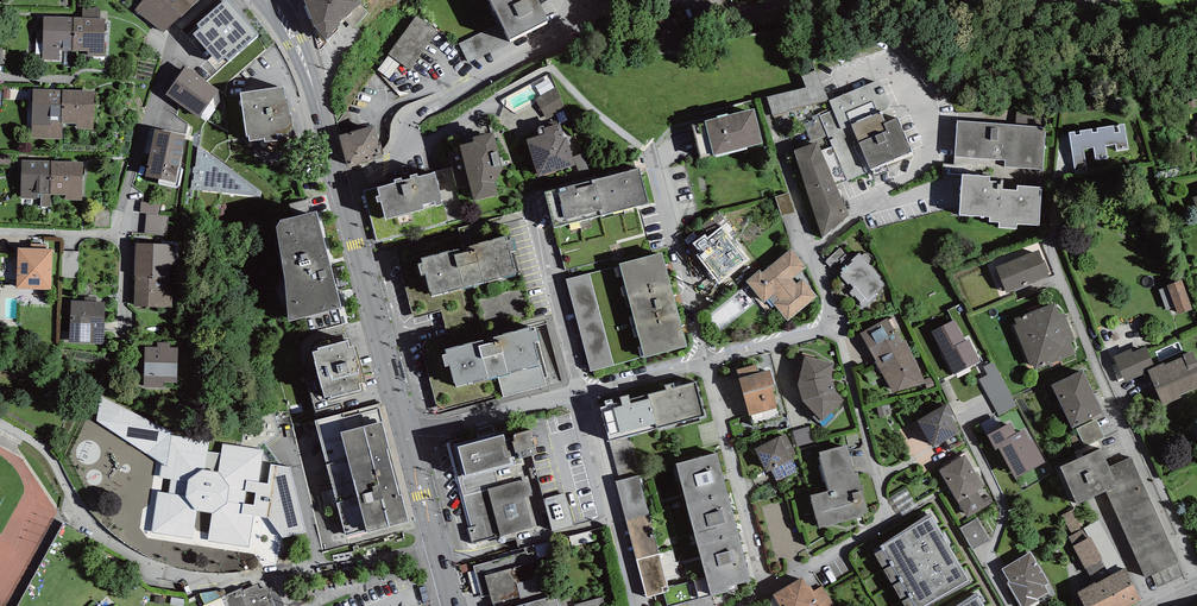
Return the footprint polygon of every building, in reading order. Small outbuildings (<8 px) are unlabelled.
[(163,33),(200,0),(142,0),(134,10),(163,33)] [(217,71),(259,34),(229,0),(224,0),(197,24),(200,28),(192,34),(212,56),(207,60),(217,71)] [(314,26),(326,39),(333,34),(332,31),(340,24),(338,22),(361,2),(360,0),(304,0),(314,26)] [(538,0),(491,0),(490,0),(501,23),(510,39),(548,20),(538,0)] [(82,17),(100,18),(101,8),(83,7),(82,17)] [(416,15),(388,54),(389,55),(401,63),(410,70),(438,31),(416,15)] [(60,50),(73,51),(73,17),(43,16),(43,50),(42,59),(59,60),(60,50)] [(82,17),(73,17),(73,51),(87,51),(87,56),(104,57),(104,52),(105,18),(100,18),(82,17)] [(510,39),(501,23),(459,43),(468,63),(511,42),(510,39)] [(401,63),(389,55),(378,70),(390,79),(401,63)] [(185,67),(165,94),(199,118),(219,90),(185,67)] [(830,87),(838,82),(831,69),(823,73),(830,87)] [(767,97),(773,116),(788,113),(787,110),(829,100),(830,100),(817,70),(801,75),(806,87),(767,97)] [(541,96),(554,87),(549,78),(535,86),(541,96)] [(830,100),(829,100),(832,107),(818,112),(818,114),(811,117),(813,120),(804,124),(811,141),(827,135),(848,181),(872,170),(875,177),(889,170),(886,164),(912,152),(899,118),(887,122),(883,112),(893,109),(881,83),(878,82),(876,81),(830,100)] [(284,86),(240,92),(246,136),(248,136),(249,142),(264,140),(264,142),(295,138),(291,114),(290,115),(288,98),(285,98),(284,86)] [(62,123),(63,90),(33,89),(31,138),(62,139),(62,123)] [(63,90),(62,123),(76,123),(76,129),(94,129),(94,90),(63,90)] [(754,108),(705,121),(713,155),(763,143),(754,108)] [(568,121),(564,111),(556,114),(560,124),(568,121)] [(1047,127),(957,120),(954,156),(1005,160),(1005,166),(1043,170),(1047,127)] [(527,139),(538,177),(576,166),(567,137),(564,138),(560,124),(545,128),(543,129),(545,134),(539,136),(527,139)] [(1074,131),(1069,132),(1075,175),(1087,173),(1084,149),(1093,148),(1095,161),(1108,159),(1106,146),(1117,144),(1117,150),(1128,149),(1125,124),(1119,125),(1120,133),(1115,133),(1114,125),(1097,128),(1098,131),(1092,132),(1092,129),(1080,130),(1080,134),(1075,135),(1074,131)] [(383,157),(374,125),(338,135),(347,167),(383,157)] [(155,129),(146,176),(176,182),(185,135),(155,129)] [(493,132),(472,137),(473,142),(460,145),(474,201),(498,195),(494,183),(503,170),(493,132)] [(817,143),(794,151),(822,239),(849,216),(817,143)] [(261,191),(198,145),(196,167),(193,167),(192,173),(195,173),(193,180),(192,180),(191,190),(261,197),(261,191)] [(12,165),(12,153),(0,153),(0,165),(12,165)] [(583,153),(573,157),(580,176),(590,173),(583,153)] [(51,161),(22,160),(21,198),(41,199),(41,194),(50,194),(51,161)] [(83,162),(51,161),(50,194),(51,194),(65,195),(65,200),(82,200),(83,162)] [(640,168),(592,180),(601,215),(649,203),(640,168)] [(377,203),(381,202),(385,219),(424,209),(422,205),(435,202),(436,206),(442,204),(435,172),(418,177),(417,174),(410,176),(411,179),(402,181),(401,178),(394,180),(395,183),(377,188),(379,196),(376,197),(377,203)] [(990,176),(962,174),(959,214),(989,216),(989,222),(999,222),(998,227),(1017,228),(1017,224),(1039,225),(1042,187),(1017,185),(1017,190),(1003,189),(1003,182),(990,181),(990,176)] [(554,227),(601,215),(592,180),(545,192),(554,227)] [(788,192),(775,196),(781,217),(795,213),(788,192)] [(51,207),(51,194),(50,194),(41,194),(41,199),(41,206),(51,207)] [(141,201),(140,213),(159,214),(160,203),(141,201)] [(284,276),(289,321),(342,307),(317,211),(314,211),(281,220),(276,226),(284,276)] [(146,214),(144,234),(167,236),(169,217),(146,214)] [(705,234),(692,244),(699,253),(696,255),(720,285),(750,261),(722,225),(707,237),(705,234)] [(463,247),(459,231),(394,247),(413,318),(441,311),(448,334),(420,342),(439,412),(503,394),(497,376),(456,386),(456,383),(454,384),(449,366),(446,367),(443,355),(446,354),(445,349),(474,341),(461,288),(432,295),(431,292),(430,293),(425,275),(421,276),(418,264),(422,263),(421,258),(463,247)] [(463,247),(421,258),(422,263),(418,264),(421,276),(425,275),(430,293),(431,292),(432,295),(461,288),(516,274),(510,252),(516,250),(513,239),(507,240),(506,236),(463,247)] [(175,244),(135,243),(134,275),(135,275),(174,277),(175,244)] [(840,273),(843,271),(841,269),(851,260),(840,247),(825,261),(837,276),(840,273)] [(17,289),(51,290),(52,249),(46,249),(30,249),(18,248),(17,289)] [(806,267),(791,249),(762,273),(760,270),(746,281),(764,302),(769,298),(774,304),(788,321),(817,296),(802,279),(796,284),(792,279),(806,267)] [(80,251),(62,250),(61,278),(79,278),(80,251)] [(1039,250),(996,267),(1006,293),(1049,276),(1048,273),(1049,273),(1044,260),(1043,260),(1039,250)] [(620,263),(628,295),(670,284),(662,252),(620,263)] [(859,304),(863,309),(878,296),(876,294),(885,286),(884,284),(885,284),(880,278),(881,277),(871,266),(873,265),(874,261),(873,257),(870,254),(865,254),(862,255),(860,253),(851,260),(841,269),(843,271),(840,273),(842,274),(840,276),(848,284),(849,283),(854,288),(850,290),(851,291),(850,293),(853,296),(854,295),(860,302),(859,304)] [(567,279),(574,309),(597,303),(590,273),(567,279)] [(174,277),(135,275),(134,306),(173,307),(174,277)] [(1178,314),(1193,309),(1182,280),(1167,286),(1168,287),(1175,306),(1178,314)] [(628,295),(636,326),(679,315),(670,284),(628,295)] [(1175,306),(1168,287),(1159,290),(1166,310),(1175,306)] [(69,342),(104,343),(106,302),(96,301),(84,301),(70,301),(69,342)] [(1076,354),(1071,342),(1075,340),(1064,313),(1060,315),(1055,302),(1014,318),(1017,324),(1014,325),(1030,366),(1033,365),(1035,370),(1076,354)] [(574,309),(582,340),(606,334),(597,303),(574,309)] [(687,346),(679,315),(636,326),(644,357),(687,346)] [(906,339),(901,341),(887,317),(859,333),(894,392),(925,383),(924,380),(906,339)] [(954,320),(932,332),(954,375),(981,361),(969,339),(965,341),(954,320)] [(474,341),(445,349),(446,354),(443,355),(446,367),(449,366),(454,384),(456,383),(456,386),(497,376),(540,365),(534,343),(540,341),(537,330),(532,331),(531,327),(474,341)] [(614,366),(606,334),(582,340),(591,372),(614,366)] [(318,351),(313,352),(325,398),(329,397),(330,401),(364,392),(361,383),(365,382),(356,347),(354,347),(353,346),(349,347),(348,340),(317,348),(318,351)] [(178,348),(170,348),(170,342),(157,342),(157,347),(145,347),(144,387),(163,388),(163,382),(177,382),(178,348)] [(1148,372),(1156,368),(1146,346),(1133,352),(1131,348),(1114,356),(1125,382),(1148,372)] [(1196,388),(1196,362),(1192,350),(1182,355),(1183,357),(1156,368),(1148,372),(1163,405),(1181,397),(1180,395),(1196,388)] [(805,356),(798,384),(803,401),(815,414),(812,417),(818,423),(821,420),(822,421),(844,400),(836,391),(831,375),(834,363),(805,356)] [(979,379),(999,416),(1018,406),(994,361),(983,367),(987,374),(979,379)] [(737,370),(739,378),(759,372),(757,364),(737,370)] [(770,369),(759,372),(739,378),(749,416),(778,408),(772,387),(775,386),(770,369)] [(1083,370),(1051,385),(1073,428),(1104,413),(1083,370)] [(932,376),(924,380),(925,383),(928,390),(937,386),(932,376)] [(949,380),(940,384),(949,403),(958,399),(949,380)] [(666,389),(648,394),(657,428),(705,415),(696,381),(675,387),(674,383),(665,385),(666,389)] [(628,436),(657,428),(648,394),(630,399),(629,395),(620,397),(621,401),(614,403),(612,398),(604,401),(605,405),(600,407),(609,441),(628,436)] [(209,441),(171,436),(171,433),(101,395),(96,421),(162,464),(159,477),(171,479),(169,494),(157,491),(151,532),(192,539),(194,531),(209,533),(207,541),(249,547),(254,516),(268,517),(283,538),(305,532),(290,468),(270,464),(268,483),(259,482),(264,451),(223,444),(221,453),(206,452),(209,441)] [(948,403),(917,421),(933,449),(961,433),(951,416),(954,414),(948,403)] [(409,522),(408,519),(377,404),(315,420),(346,535),(367,530),(367,533),(409,522)] [(1105,437),(1096,419),(1076,429),(1085,447),(1105,437)] [(529,422),(449,442),(449,443),(459,479),(523,462),(522,457),(537,454),(529,422)] [(1011,422),(987,435),(995,450),(999,448),(1015,479),(1046,462),(1026,427),(1017,433),(1011,422)] [(809,426),(793,431),(797,447),(814,442),(809,426)] [(786,433),(754,449),(766,473),(771,471),(776,482),(797,471),(791,460),(797,457),(786,433)] [(619,480),(639,475),(628,436),(609,441),(619,480)] [(847,445),(819,452),(829,490),(810,495),(819,528),(864,517),(863,513),(868,512),(858,472),(855,473),(847,445)] [(1101,449),(1060,467),(1076,504),(1106,491),(1118,486),(1109,467),(1101,449)] [(676,464),(687,505),(728,494),(717,453),(676,464)] [(966,454),(938,469),(966,518),(986,506),(982,499),(977,490),(985,486),(966,454)] [(1130,458),(1109,467),(1118,486),(1106,491),(1145,577),(1178,563),(1130,458)] [(532,496),(523,462),(459,479),(472,527),(468,528),(472,544),(537,527),(529,497),(532,496)] [(616,481),(626,520),(649,514),(639,475),(619,480),(616,481)] [(545,494),(553,526),(575,520),(566,488),(545,494)] [(739,533),(728,494),(687,505),(697,544),(739,533)] [(989,496),(982,499),(986,506),(993,503),(989,496)] [(1074,508),(1061,515),(1072,534),(1085,527),(1074,508)] [(881,545),(883,548),(874,553),(882,566),(891,561),(892,565),(884,569),(892,582),(899,578),(901,581),(893,586),(901,599),(909,594),(910,596),(902,601),(905,605),(927,605),(971,582),(930,513),(881,545)] [(659,553),(649,514),(626,520),(636,559),(659,553)] [(975,519),(960,528),(972,550),(988,541),(975,519)] [(1068,537),(1074,546),(1088,538),(1083,529),(1068,537)] [(751,581),(739,533),(697,544),(711,596),(728,592),(727,587),(751,581)] [(1074,546),(1073,546),(1086,569),(1102,560),(1103,560),(1091,536),(1088,538),(1074,546)] [(520,599),(549,591),(541,559),(530,562),(527,551),(473,565),(481,597),(490,594),(492,604),(494,603),(520,597),(520,599)] [(1002,569),(1010,582),(1008,583),(1021,605),(1031,605),(1039,601),(1038,599),(1049,592),(1045,586),(1049,583),(1031,552),(1002,569)] [(669,592),(659,553),(636,559),(646,598),(669,592)] [(1102,560),(1086,569),(1090,575),(1105,567),(1102,560)] [(1142,601),(1125,569),(1096,584),(1095,583),(1077,592),(1084,605),(1132,605),(1142,601)] [(772,594),(779,605),(820,605),(811,592),(808,587),(802,577),(772,594)] [(266,586),(260,589),(258,584),(243,590),(242,588),(227,594),(225,589),(200,593),(205,604),(203,605),(275,605),(266,586)] [(822,586),(814,591),(811,592),(820,605),(835,605),(822,586)] [(494,603),(495,605),(562,605),(558,593),(550,595),(549,591),(520,599),(520,597),(494,603)] [(957,605),(985,605),(977,593),(957,605)] [(574,604),(575,605),(606,605),(603,597),(574,604)]
